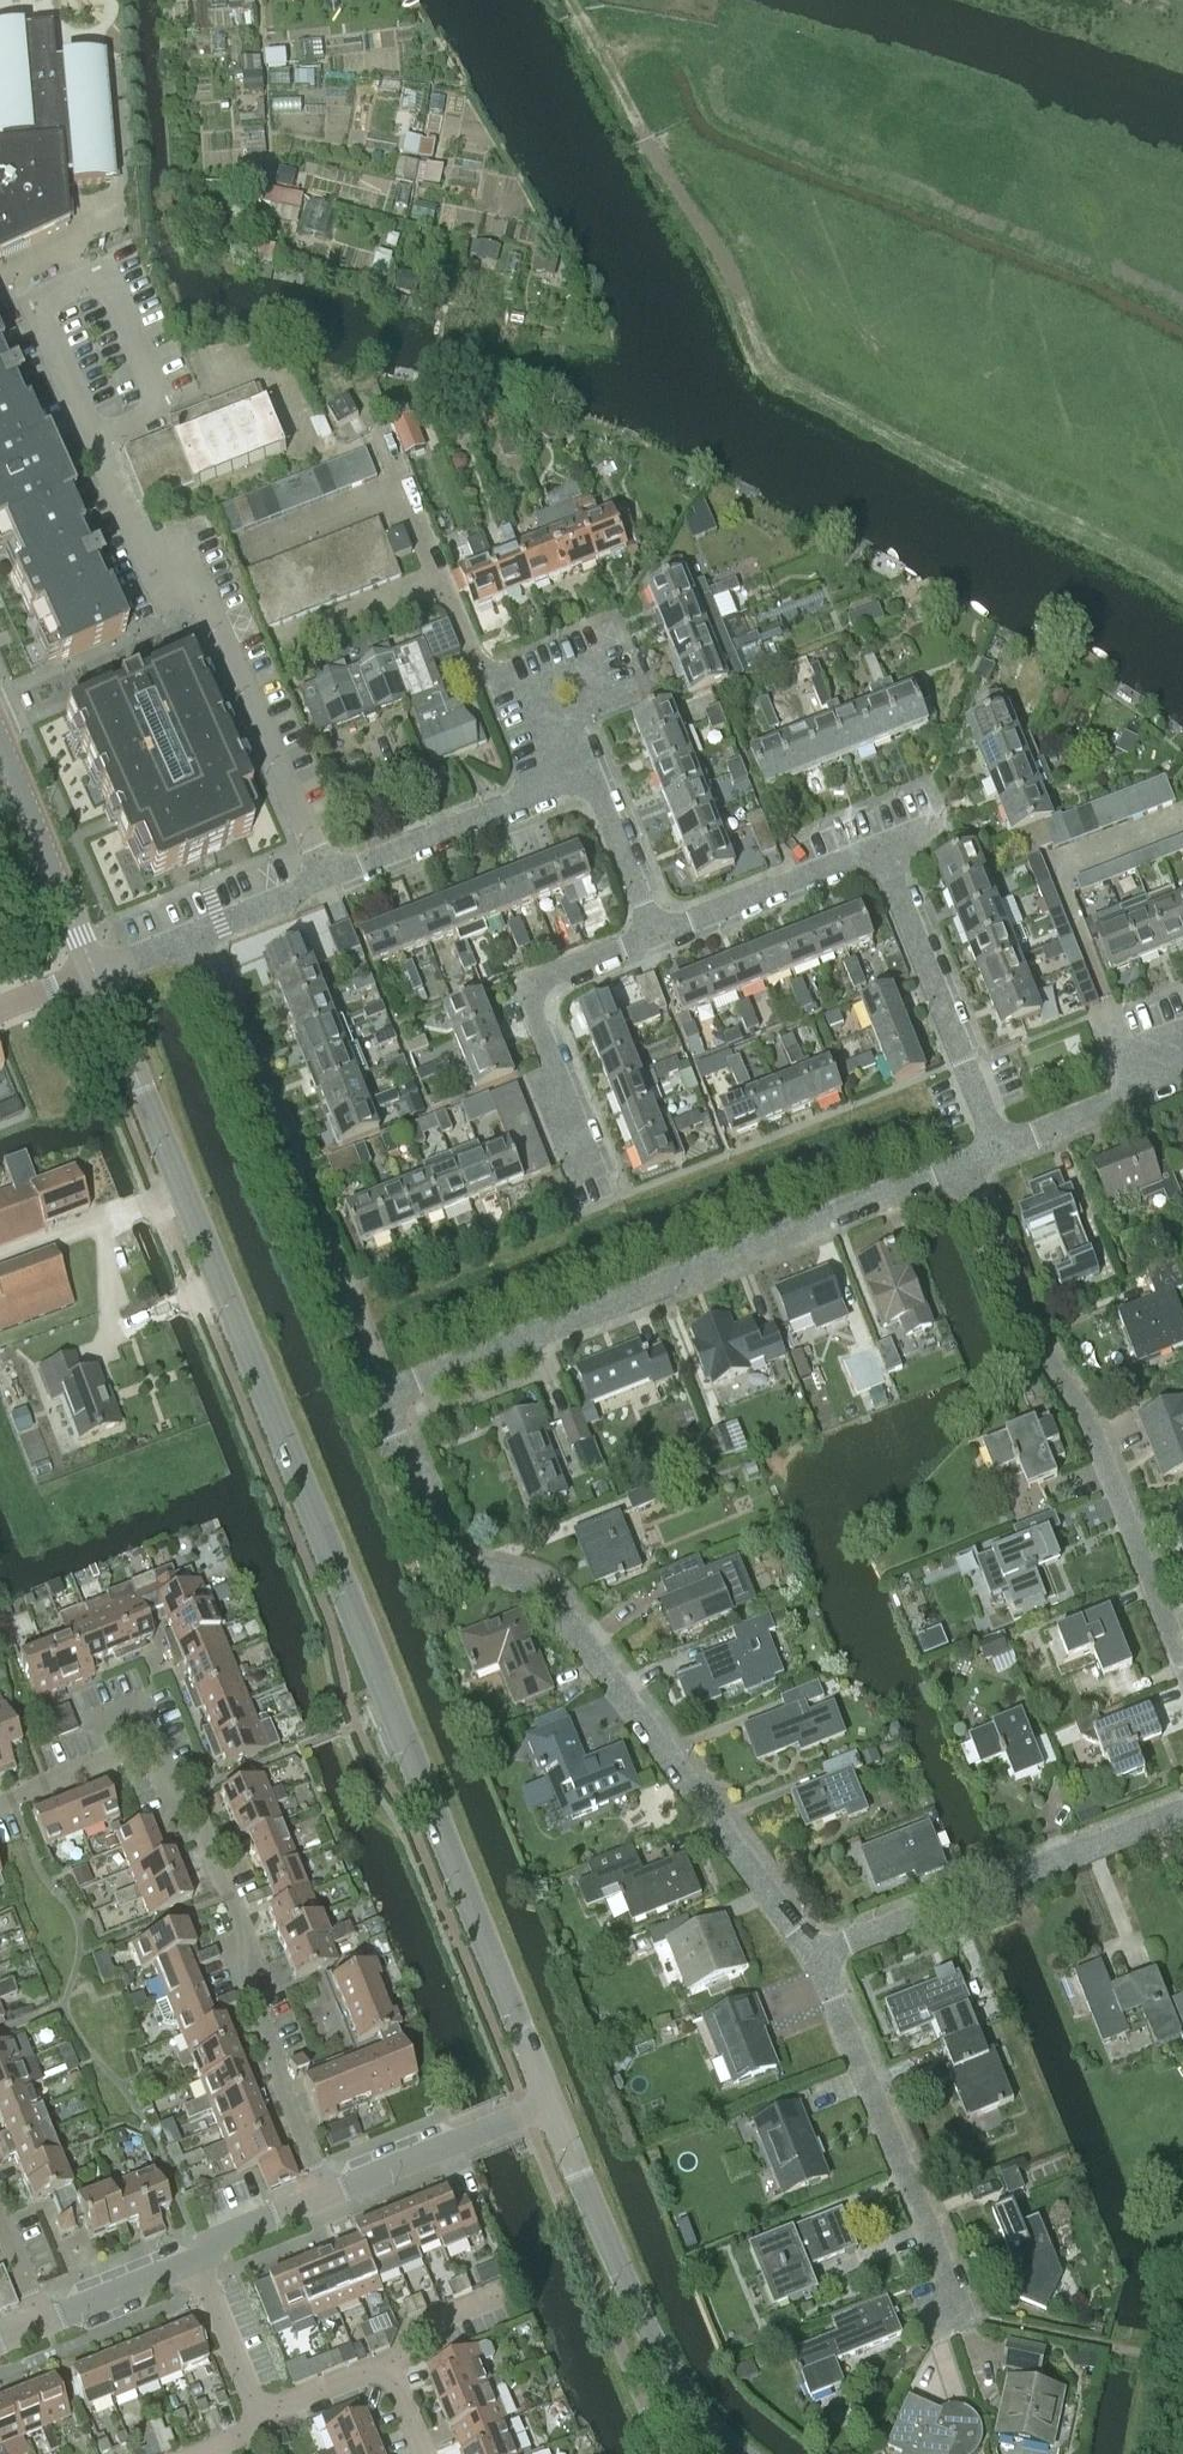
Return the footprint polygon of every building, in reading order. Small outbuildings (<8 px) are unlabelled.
[(67,228),(64,181),(73,180),(73,186),(111,183),(101,60),(54,64),(51,29),(0,34),(0,258),(67,228)] [(255,187),(252,201),(272,205),(300,211),(303,197),(255,187)] [(20,568),(22,571),(12,575),(30,617),(40,612),(49,634),(34,641),(45,666),(56,661),(57,663),(125,633),(107,593),(102,595),(92,571),(98,568),(93,558),(87,560),(77,536),(81,534),(26,409),(21,411),(11,387),(16,385),(12,374),(6,377),(0,363),(0,555),(12,550),(20,568)] [(124,452),(134,475),(146,507),(287,452),(267,403),(262,405),(255,389),(169,422),(173,433),(124,452)] [(338,430),(359,418),(348,398),(327,410),(338,430)] [(353,457),(364,485),(378,480),(366,452),(353,457)] [(340,462),(351,491),(364,485),(353,457),(340,462)] [(326,468),(337,496),(351,491),(340,462),(326,468)] [(313,473),(324,501),(337,496),(326,468),(313,473)] [(299,479),(310,507),(324,501),(313,473),(299,479)] [(286,484),(297,512),(310,507),(299,479),(286,484)] [(273,489),(284,517),(297,512),(286,484),(273,489)] [(260,494),(271,522),(284,517),(273,489),(260,494)] [(246,500),(257,528),(271,522),(260,494),(246,500)] [(572,503),(577,516),(578,516),(579,520),(598,512),(592,499),(583,503),(581,499),(572,503)] [(232,505),(243,533),(257,528),(246,500),(232,505)] [(685,522),(694,540),(718,531),(704,500),(694,506),(698,517),(685,522)] [(545,514),(551,529),(560,525),(559,523),(577,516),(572,503),(545,514)] [(229,539),(243,533),(232,505),(218,511),(229,539)] [(582,527),(598,564),(627,553),(620,534),(633,529),(625,510),(613,516),(612,515),(582,527)] [(541,533),(551,529),(545,514),(535,518),(541,533)] [(311,547),(334,605),(361,594),(350,567),(364,561),(375,589),(401,579),(395,562),(386,539),(378,521),(311,547)] [(492,563),(507,600),(535,589),(520,551),(510,526),(495,531),(505,557),(492,563)] [(555,538),(570,575),(598,564),(582,527),(555,538)] [(386,539),(395,562),(412,555),(403,532),(386,539)] [(461,575),(454,578),(461,596),(469,593),(476,612),(507,600),(492,563),(491,563),(481,537),(466,542),(476,569),(461,575)] [(520,551),(535,589),(570,575),(555,538),(520,551)] [(267,631),(334,605),(311,547),(244,573),(267,631)] [(350,567),(361,594),(375,589),(364,561),(350,567)] [(650,590),(661,617),(697,603),(696,601),(710,595),(709,593),(710,592),(709,591),(704,580),(690,586),(687,577),(688,577),(681,561),(658,569),(664,585),(650,590)] [(726,596),(727,598),(740,592),(736,582),(723,587),(726,596)] [(722,586),(709,591),(710,592),(709,593),(710,595),(713,602),(726,596),(723,587),(722,586)] [(661,617),(672,645),(708,630),(697,603),(661,617)] [(854,634),(877,625),(871,610),(848,619),(854,634)] [(674,663),(678,673),(732,651),(730,647),(744,641),(747,648),(761,643),(757,633),(730,644),(728,638),(713,643),(708,630),(672,645),(670,645),(677,661),(679,661),(674,663)] [(436,766),(488,745),(480,724),(470,727),(461,703),(450,708),(425,643),(393,656),(389,647),(366,656),(369,665),(348,673),(345,665),(321,674),(324,682),(301,691),(318,735),(409,699),(436,766)] [(694,699),(715,690),(729,684),(745,677),(736,656),(734,651),(732,651),(678,673),(682,683),(687,681),(694,699)] [(90,700),(64,712),(74,734),(80,731),(84,740),(82,744),(79,745),(80,746),(94,778),(101,775),(104,784),(101,789),(99,790),(125,849),(130,847),(140,871),(143,870),(149,867),(153,876),(181,864),(182,866),(224,847),(223,845),(250,833),(248,829),(246,824),(255,820),(244,796),(249,794),(222,735),(221,736),(215,735),(211,726),(217,723),(204,694),(202,690),(201,691),(195,691),(191,681),(197,678),(188,657),(162,669),(146,676),(146,677),(147,678),(142,680),(135,683),(133,678),(128,680),(117,685),(119,690),(113,693),(107,695),(106,693),(90,700)] [(867,661),(872,675),(882,671),(876,657),(867,661)] [(988,683),(996,666),(983,661),(976,678),(988,683)] [(818,665),(811,668),(815,680),(820,678),(822,677),(818,665)] [(887,685),(882,671),(872,675),(878,688),(887,685)] [(812,682),(818,697),(828,693),(822,678),(812,682)] [(883,688),(902,737),(934,724),(926,705),(932,702),(925,685),(897,697),(892,684),(883,688)] [(1049,703),(1063,710),(1071,695),(1056,687),(1049,703)] [(860,711),(875,748),(902,737),(883,688),(871,693),(875,705),(860,711)] [(971,725),(982,753),(1020,738),(1009,710),(1002,692),(976,703),(983,720),(971,725)] [(833,706),(828,693),(818,697),(823,710),(833,706)] [(759,704),(765,719),(774,714),(768,700),(759,704)] [(829,709),(848,758),(875,748),(860,711),(843,718),(838,706),(829,709)] [(636,721),(647,749),(683,734),(672,707),(636,721)] [(707,712),(711,724),(726,718),(722,707),(707,712)] [(807,733),(822,769),(848,758),(829,709),(827,710),(832,723),(807,733)] [(780,728),(774,714),(765,719),(770,732),(780,728)] [(715,733),(729,727),(726,718),(711,724),(715,733)] [(780,743),(794,780),(822,769),(807,733),(780,743)] [(647,749),(657,776),(693,761),(683,734),(647,749)] [(1131,757),(1139,740),(1126,734),(1118,751),(1131,757)] [(982,753),(992,780),(1031,765),(1020,738),(982,753)] [(767,791),(794,780),(780,743),(753,754),(767,791)] [(657,776),(668,803),(704,788),(693,761),(657,776)] [(728,767),(732,777),(747,771),(743,762),(728,767)] [(992,780),(1003,808),(1042,793),(1031,765),(992,780)] [(736,786),(750,781),(747,771),(732,777),(736,786)] [(1151,783),(1161,810),(1176,804),(1166,778),(1151,783)] [(1136,790),(1146,816),(1161,810),(1151,783),(1136,790)] [(668,803),(678,830),(715,816),(704,788),(668,803)] [(1128,814),(1132,822),(1146,816),(1136,790),(1121,795),(1128,814)] [(1014,835),(1017,833),(1045,822),(1057,852),(1073,845),(1061,815),(1052,818),(1042,793),(1003,808),(1014,835)] [(1106,801),(1117,828),(1132,822),(1128,814),(1121,795),(1106,801)] [(1092,807),(1102,834),(1117,828),(1106,801),(1092,807)] [(1078,814),(1088,840),(1102,834),(1092,807),(1077,813),(1078,814)] [(1061,815),(1073,845),(1088,840),(1078,814),(1077,813),(1064,818),(1063,814),(1061,815)] [(749,821),(752,830),(767,824),(763,815),(749,821)] [(678,830),(688,855),(725,841),(715,816),(678,830)] [(1017,833),(1028,861),(1041,856),(1040,853),(1054,847),(1056,852),(1057,852),(1045,822),(1017,833)] [(763,857),(778,852),(767,824),(752,830),(763,857)] [(1165,861),(1182,854),(1182,838),(1160,848),(1165,861)] [(736,869),(725,841),(688,855),(699,883),(736,869)] [(1131,859),(1137,872),(1165,861),(1160,848),(1131,859)] [(936,865),(947,893),(987,877),(976,849),(936,865)] [(552,861),(564,892),(591,882),(579,850),(552,861)] [(1028,861),(1039,888),(1051,883),(1041,856),(1028,861)] [(1104,869),(1110,883),(1137,872),(1131,859),(1104,869)] [(525,872),(538,903),(564,892),(552,861),(525,872)] [(1081,894),(1110,883),(1104,869),(1076,880),(1081,894)] [(498,882),(511,913),(538,903),(525,872),(498,882)] [(947,893),(958,920),(998,904),(987,877),(947,893)] [(483,924),(484,924),(511,913),(498,882),(471,893),(483,924)] [(1039,888),(1050,916),(1063,910),(1051,883),(1039,888)] [(1168,952),(1182,945),(1182,907),(1181,901),(1174,886),(1146,898),(1152,913),(1168,952)] [(444,904),(457,935),(461,944),(467,942),(488,933),(484,924),(483,924),(471,893),(444,904)] [(562,904),(567,918),(579,913),(574,899),(562,904)] [(417,915),(429,946),(457,935),(444,904),(417,915)] [(958,920),(969,947),(1009,932),(998,904),(958,920)] [(835,921),(848,953),(876,941),(863,910),(835,921)] [(1050,916),(1060,942),(1073,937),(1063,910),(1050,916)] [(585,927),(579,913),(567,918),(573,932),(585,927)] [(1125,923),(1141,962),(1168,952),(1152,913),(1125,923)] [(390,925),(403,956),(429,946),(417,915),(390,925)] [(508,925),(514,939),(526,934),(520,921),(508,925)] [(808,932),(821,963),(848,953),(835,921),(808,932)] [(1112,974),(1141,962),(1125,923),(1097,935),(1112,974)] [(341,960),(343,959),(361,952),(350,924),(330,932),(341,960)] [(363,936),(375,967),(403,956),(390,925),(363,936)] [(782,943),(794,974),(821,963),(808,932),(782,943)] [(969,947),(979,974),(1019,959),(1009,932),(969,947)] [(531,948),(526,934),(514,939),(519,953),(531,948)] [(1060,942),(1071,970),(1084,965),(1073,937),(1060,942)] [(268,957),(279,984),(316,970),(305,942),(268,957)] [(454,947),(460,961),(472,956),(467,942),(461,944),(454,947)] [(755,954),(767,985),(794,974),(782,943),(755,954)] [(347,970),(365,963),(361,952),(343,959),(347,970)] [(728,964),(741,996),(767,985),(755,954),(728,964)] [(478,969),(472,956),(460,961),(465,974),(478,969)] [(979,974),(990,1002),(1030,986),(1019,959),(979,974)] [(846,964),(851,978),(863,973),(858,960),(846,964)] [(401,968),(406,982),(418,977),(413,963),(401,968)] [(701,975),(714,1006),(741,996),(728,964),(701,975)] [(1072,980),(1084,1010),(1100,1004),(1084,965),(1071,970),(1075,979),(1072,980)] [(279,984),(290,1011),(327,997),(316,970),(279,984)] [(868,987),(863,973),(851,978),(856,991),(868,987)] [(686,1017),(714,1006),(701,975),(674,986),(686,1017)] [(581,1012),(592,1039),(623,1026),(623,1025),(633,1021),(636,1030),(649,1024),(644,1012),(657,1007),(659,1013),(667,1009),(654,976),(637,982),(645,1004),(619,1014),(613,1000),(581,1012)] [(357,994),(375,987),(371,977),(353,984),(357,994)] [(424,991),(418,977),(406,982),(412,995),(424,991)] [(792,986),(797,999),(810,994),(804,981),(792,986)] [(1041,1014),(1030,986),(990,1002),(1001,1030),(1041,1014)] [(863,1004),(874,1031),(905,1019),(894,991),(863,1004)] [(815,1008),(810,994),(797,999),(802,1013),(815,1008)] [(446,1011),(457,1038),(494,1023),(483,996),(446,1011)] [(290,1011),(300,1038),(337,1023),(327,997),(290,1011)] [(368,1022),(386,1015),(382,1003),(364,1010),(368,1022)] [(738,1008),(744,1020),(756,1016),(751,1003),(738,1008)] [(644,1012),(649,1024),(662,1019),(659,1013),(657,1007),(644,1012)] [(831,1029),(845,1024),(840,1013),(827,1018),(831,1029)] [(761,1029),(756,1016),(744,1020),(749,1033),(761,1029)] [(874,1031),(884,1058),(916,1045),(905,1019),(874,1031)] [(300,1038),(305,1051),(303,1052),(308,1066),(311,1065),(348,1051),(356,1048),(345,1020),(337,1023),(300,1038)] [(457,1038),(468,1066),(505,1050),(494,1023),(457,1038)] [(689,1041),(700,1037),(695,1024),(684,1029),(689,1041)] [(623,1026),(592,1039),(603,1067),(634,1054),(623,1026)] [(378,1047),(396,1040),(392,1030),(374,1037),(378,1047)] [(724,1037),(728,1047),(742,1041),(738,1031),(724,1037)] [(782,1042),(787,1055),(799,1050),(794,1037),(782,1042)] [(407,1047),(411,1057),(430,1050),(426,1040),(407,1047)] [(884,1058),(895,1084),(895,1085),(927,1073),(916,1045),(884,1058)] [(468,1066),(479,1093),(516,1078),(505,1050),(468,1066)] [(804,1064),(799,1050),(787,1055),(792,1068),(804,1064)] [(311,1065),(322,1092),(359,1077),(348,1051),(311,1065)] [(603,1067),(613,1093),(645,1081),(644,1079),(634,1054),(603,1067)] [(859,1061),(864,1073),(877,1068),(872,1055),(859,1061)] [(389,1075),(407,1067),(403,1057),(385,1064),(389,1075)] [(729,1063),(735,1076),(746,1071),(741,1058),(729,1063)] [(666,1065),(671,1077),(683,1072),(678,1060),(666,1065)] [(851,1078),(864,1073),(859,1061),(846,1066),(851,1078)] [(645,1081),(613,1093),(624,1120),(655,1107),(649,1091),(660,1087),(658,1083),(671,1077),(666,1065),(652,1070),(654,1075),(644,1079),(645,1081)] [(803,1075),(816,1107),(842,1096),(829,1065),(803,1075)] [(419,1074),(423,1084),(441,1077),(437,1067),(419,1074)] [(752,1084),(746,1071),(735,1076),(740,1089),(752,1084)] [(776,1086),(788,1118),(816,1107),(803,1075),(776,1086)] [(322,1092),(333,1119),(370,1105),(369,1102),(359,1077),(322,1092)] [(370,1105),(333,1119),(344,1147),(381,1133),(372,1112),(418,1094),(414,1084),(369,1102),(370,1105)] [(750,1096),(762,1128),(788,1118),(776,1086),(750,1096)] [(491,1098),(497,1112),(525,1101),(519,1087),(491,1098)] [(433,1111),(452,1104),(448,1093),(429,1101),(433,1111)] [(734,1139),(762,1128),(750,1096),(722,1107),(734,1139)] [(497,1112),(502,1126),(530,1115),(525,1101),(497,1112)] [(472,1126),(482,1122),(474,1103),(465,1107),(472,1126)] [(624,1120),(634,1147),(666,1134),(665,1133),(675,1129),(678,1137),(679,1136),(693,1131),(688,1119),(675,1125),(672,1119),(662,1124),(655,1107),(624,1120)] [(444,1137),(454,1133),(446,1114),(436,1118),(444,1137)] [(688,1119),(693,1131),(705,1126),(701,1114),(688,1119)] [(502,1126),(508,1140),(534,1130),(536,1129),(530,1115),(502,1126)] [(417,1147),(427,1143),(420,1124),(409,1129),(417,1147)] [(681,1141),(679,1136),(678,1137),(675,1129),(665,1133),(666,1134),(634,1147),(645,1175),(677,1162),(671,1145),(681,1141)] [(508,1140),(506,1141),(509,1146),(510,1146),(511,1145),(514,1154),(540,1144),(534,1130),(508,1140)] [(390,1158),(400,1154),(392,1135),(382,1139),(390,1158)] [(540,1144),(514,1154),(520,1168),(545,1158),(540,1144)] [(484,1156),(499,1193),(553,1172),(547,1158),(545,1158),(520,1168),(514,1154),(511,1145),(510,1146),(509,1146),(484,1156)] [(1182,1200),(1182,1198),(1170,1165),(1157,1170),(1147,1145),(1093,1166),(1109,1205),(1141,1193),(1145,1203),(1165,1195),(1169,1205),(1182,1200)] [(363,1169),(363,1168),(373,1164),(366,1146),(355,1150),(363,1169)] [(364,1171),(363,1168),(363,1169),(355,1150),(328,1161),(337,1182),(364,1171)] [(89,1210),(74,1171),(36,1185),(26,1160),(25,1156),(3,1164),(4,1168),(12,1189),(0,1193),(0,1248),(46,1230),(45,1227),(89,1210)] [(456,1167),(471,1204),(499,1193),(484,1156),(456,1167)] [(430,1177),(445,1214),(471,1204),(456,1167),(430,1177)] [(1034,1203),(1019,1209),(1024,1223),(1021,1224),(1025,1232),(1027,1231),(1030,1239),(1055,1229),(1071,1268),(1055,1274),(1061,1290),(1098,1276),(1077,1221),(1084,1218),(1072,1188),(1067,1190),(1061,1175),(1028,1188),(1034,1203)] [(402,1188),(417,1225),(445,1214),(430,1177),(402,1188)] [(375,1199),(390,1236),(417,1225),(402,1188),(375,1199)] [(362,1247),(390,1236),(375,1199),(347,1210),(362,1247)] [(74,1304),(53,1249),(0,1268),(0,1331),(74,1304)] [(885,1330),(900,1323),(906,1339),(933,1328),(927,1313),(916,1283),(908,1286),(893,1249),(886,1251),(887,1254),(859,1265),(885,1330)] [(1174,1294),(1182,1290),(1182,1285),(1179,1273),(1173,1259),(1146,1270),(1157,1299),(1118,1314),(1137,1365),(1160,1356),(1159,1354),(1182,1345),(1182,1316),(1174,1294)] [(819,1332),(847,1320),(833,1284),(823,1288),(817,1274),(809,1277),(810,1278),(778,1291),(791,1325),(813,1317),(819,1332)] [(694,1333),(699,1346),(694,1348),(708,1381),(766,1358),(768,1364),(785,1359),(774,1328),(757,1334),(753,1324),(734,1332),(729,1319),(694,1333)] [(877,1347),(889,1375),(902,1370),(891,1342),(877,1347)] [(654,1386),(673,1379),(661,1350),(644,1356),(640,1345),(578,1370),(592,1404),(652,1380),(654,1386)] [(874,1381),(889,1375),(877,1347),(863,1353),(874,1381)] [(79,1441),(119,1426),(111,1406),(107,1407),(94,1371),(80,1376),(72,1357),(39,1369),(47,1390),(58,1385),(79,1441)] [(1141,1420),(1164,1480),(1182,1472),(1182,1404),(1141,1420)] [(533,1510),(567,1497),(544,1436),(550,1433),(541,1411),(511,1423),(519,1444),(509,1448),(533,1510)] [(580,1413),(560,1421),(572,1450),(592,1442),(580,1413)] [(1049,1417),(1035,1422),(1007,1434),(1008,1436),(983,1446),(995,1474),(1019,1464),(1029,1490),(1058,1478),(1052,1464),(1066,1459),(1049,1417)] [(725,1428),(709,1434),(719,1460),(735,1454),(725,1428)] [(634,1513),(663,1502),(657,1488),(628,1499),(634,1513)] [(1055,1515),(1015,1531),(1020,1544),(993,1554),(994,1555),(978,1562),(992,1597),(1010,1590),(1016,1606),(1044,1595),(1035,1572),(1061,1561),(1050,1533),(1061,1529),(1055,1515)] [(624,1574),(640,1568),(620,1517),(576,1534),(596,1585),(621,1576),(623,1581),(626,1579),(624,1574)] [(659,1575),(659,1576),(667,1595),(671,1593),(675,1602),(664,1607),(676,1636),(732,1613),(731,1610),(738,1607),(729,1584),(742,1579),(742,1580),(744,1579),(737,1561),(741,1559),(740,1558),(705,1572),(700,1558),(659,1575)] [(140,1595),(148,1616),(162,1610),(167,1624),(209,1606),(199,1582),(180,1590),(175,1576),(156,1583),(158,1588),(140,1595)] [(106,1595),(132,1657),(141,1653),(138,1645),(152,1639),(143,1618),(148,1616),(140,1595),(136,1597),(131,1584),(104,1594),(105,1596),(106,1595)] [(82,1606),(104,1659),(118,1653),(121,1661),(132,1657),(106,1595),(105,1596),(82,1606)] [(67,1638),(85,1681),(94,1677),(89,1665),(104,1659),(82,1606),(57,1616),(61,1627),(66,1638),(67,1638)] [(164,1640),(166,1644),(168,1650),(219,1630),(209,1606),(167,1624),(172,1637),(164,1640)] [(1104,1678),(1133,1667),(1110,1611),(1081,1623),(1082,1625),(1058,1634),(1069,1662),(1091,1653),(1092,1655),(1094,1654),(1104,1678)] [(778,1633),(777,1631),(792,1625),(787,1612),(734,1633),(739,1647),(699,1661),(703,1670),(677,1679),(678,1680),(679,1680),(700,1708),(721,1700),(719,1693),(744,1683),(750,1697),(778,1686),(775,1679),(785,1675),(770,1636),(778,1633)] [(516,1707),(554,1691),(548,1676),(543,1678),(519,1616),(462,1639),(475,1671),(498,1662),(516,1707)] [(982,1622),(962,1630),(968,1643),(987,1635),(982,1622)] [(181,1658),(187,1671),(229,1654),(219,1630),(168,1650),(173,1661),(181,1658)] [(61,1690),(61,1691),(85,1681),(67,1638),(66,1638),(43,1648),(61,1690)] [(979,1649),(985,1663),(1008,1653),(1002,1639),(979,1649)] [(36,1701),(61,1691),(61,1690),(43,1648),(18,1658),(36,1701)] [(184,1689),(188,1699),(238,1678),(229,1654),(187,1671),(192,1685),(184,1689)] [(200,1706),(205,1720),(248,1703),(238,1678),(188,1699),(192,1709),(200,1706)] [(822,1746),(847,1736),(834,1702),(809,1712),(807,1707),(826,1700),(820,1685),(784,1699),(789,1714),(753,1728),(766,1761),(801,1747),(804,1753),(822,1746)] [(204,1737),(207,1747),(258,1726),(248,1703),(205,1720),(211,1734),(204,1737)] [(16,1771),(7,1750),(20,1745),(4,1706),(0,1708),(0,1777),(16,1771)] [(42,1717),(52,1742),(78,1732),(68,1707),(42,1717)] [(1081,1739),(1094,1734),(1105,1762),(1107,1761),(1116,1785),(1146,1774),(1137,1752),(1139,1751),(1138,1749),(1146,1746),(1142,1737),(1157,1730),(1150,1711),(1103,1729),(1097,1716),(1075,1724),(1081,1739)] [(994,1728),(970,1738),(982,1767),(1004,1758),(1004,1760),(1006,1759),(1016,1782),(1044,1770),(1044,1769),(1057,1764),(1046,1737),(1033,1743),(1022,1715),(994,1727),(994,1728)] [(258,1726),(207,1747),(212,1757),(219,1754),(225,1769),(268,1751),(279,1746),(269,1722),(258,1726)] [(568,1724),(530,1740),(543,1771),(555,1799),(563,1796),(573,1820),(599,1809),(598,1807),(609,1802),(607,1795),(636,1783),(623,1750),(585,1765),(568,1724)] [(861,1753),(867,1767),(882,1761),(876,1747),(861,1753)] [(853,1775),(864,1771),(857,1755),(824,1768),(830,1782),(801,1793),(814,1827),(848,1814),(851,1821),(869,1814),(853,1775)] [(221,1794),(230,1817),(272,1800),(274,1807),(286,1802),(281,1789),(269,1794),(263,1777),(221,1794)] [(69,1799),(83,1834),(119,1819),(105,1785),(69,1799)] [(32,1814),(46,1848),(83,1834),(69,1799),(32,1814)] [(239,1840),(248,1836),(247,1835),(281,1822),(274,1807),(272,1800),(230,1817),(239,1840)] [(924,1820),(932,1824),(938,1821),(934,1810),(927,1812),(921,1814),(924,1820)] [(248,1836),(262,1872),(295,1858),(281,1822),(247,1835),(248,1836)] [(142,1902),(148,1918),(191,1901),(173,1855),(164,1859),(149,1823),(116,1836),(137,1888),(113,1898),(119,1911),(142,1902)] [(925,1875),(945,1867),(929,1827),(865,1852),(879,1887),(922,1869),(925,1875)] [(229,1865),(246,1858),(243,1848),(225,1855),(229,1865)] [(604,1901),(601,1894),(617,1887),(632,1924),(702,1896),(686,1856),(643,1873),(633,1848),(589,1867),(593,1877),(577,1884),(587,1908),(604,1901)] [(262,1872),(276,1906),(276,1908),(310,1894),(295,1858),(262,1872)] [(243,1900),(247,1910),(264,1903),(260,1893),(243,1900)] [(267,1910),(277,1933),(319,1917),(310,1894),(276,1908),(276,1906),(267,1910)] [(277,1933),(286,1957),(328,1940),(331,1946),(343,1942),(338,1929),(325,1934),(319,1917),(277,1933)] [(654,1949),(670,1943),(689,1991),(743,1969),(724,1920),(693,1932),(687,1918),(648,1934),(654,1949)] [(338,1929),(343,1942),(355,1937),(349,1924),(338,1929)] [(141,1971),(152,1966),(186,1951),(186,1953),(195,1950),(185,1925),(131,1947),(141,1971)] [(338,1962),(331,1946),(328,1940),(286,1957),(295,1980),(338,1962)] [(152,1966),(157,1979),(165,2000),(155,2004),(156,2007),(201,1989),(193,1970),(201,1967),(219,1959),(215,1950),(189,1960),(186,1953),(186,1951),(152,1966)] [(1171,2002),(1158,1971),(1114,1989),(1103,1962),(1075,1973),(1105,2047),(1149,2030),(1155,2046),(1181,2036),(1182,2042),(1182,1998),(1171,2002)] [(357,2046),(376,2039),(381,2051),(302,2083),(320,2126),(336,2119),(333,2113),(368,2099),(370,2105),(417,2086),(400,2043),(396,2031),(400,2029),(374,1963),(331,1980),(357,2046)] [(942,1979),(885,2003),(900,2039),(935,2024),(944,2043),(979,2029),(970,2006),(973,2005),(959,1972),(953,1975),(951,1971),(941,1976),(942,1979)] [(1,1986),(7,2000),(17,1996),(11,1982),(1,1986)] [(171,2025),(175,2023),(181,2039),(215,2025),(215,2024),(201,1989),(156,2007),(162,2023),(171,2025)] [(219,2012),(237,2005),(233,1995),(215,2003),(219,2012)] [(735,2083),(777,2066),(768,2044),(763,2045),(757,2030),(767,2026),(755,1996),(703,2017),(720,2059),(725,2057),(735,2083)] [(181,2039),(187,2053),(191,2061),(234,2044),(225,2020),(215,2024),(215,2025),(181,2039)] [(989,2052),(979,2029),(944,2043),(959,2081),(953,2084),(968,2119),(1016,2099),(995,2049),(989,2052)] [(33,2061),(24,2037),(0,2047),(0,2074),(33,2061)] [(636,2046),(640,2056),(656,2050),(652,2040),(636,2046)] [(193,2067),(200,2083),(243,2066),(234,2044),(191,2061),(187,2053),(176,2058),(182,2072),(193,2067)] [(619,2064),(627,2069),(635,2055),(625,2050),(619,2064)] [(294,2079),(307,2073),(302,2060),(288,2065),(294,2079)] [(31,2088),(30,2086),(42,2082),(33,2061),(0,2074),(0,2100),(31,2088)] [(200,2083),(206,2100),(209,2107),(252,2089),(243,2066),(200,2083)] [(0,2100),(0,2124),(1,2126),(40,2111),(31,2088),(0,2100)] [(189,2123),(201,2118),(212,2113),(218,2128),(261,2111),(252,2089),(209,2107),(206,2100),(183,2109),(189,2123)] [(784,2193),(827,2175),(797,2103),(754,2120),(784,2193)] [(49,2133),(40,2111),(1,2126),(6,2139),(0,2142),(0,2153),(49,2133)] [(225,2145),(227,2151),(270,2134),(261,2111),(218,2128),(225,2145)] [(0,2153),(0,2166),(14,2160),(19,2171),(58,2156),(49,2133),(0,2153)] [(230,2158),(236,2175),(257,2166),(268,2193),(283,2187),(272,2161),(279,2157),(279,2156),(279,2157),(270,2134),(227,2151),(225,2145),(214,2149),(218,2163),(230,2158)] [(207,2167),(218,2163),(214,2149),(202,2154),(207,2167)] [(272,2161),(283,2187),(296,2182),(285,2154),(279,2156),(279,2157),(272,2161)] [(84,2222),(91,2241),(92,2242),(137,2223),(145,2243),(166,2235),(157,2214),(170,2209),(154,2170),(77,2201),(58,2156),(19,2171),(32,2205),(52,2197),(61,2220),(56,2222),(57,2224),(56,2224),(61,2239),(75,2233),(72,2227),(84,2222)] [(425,2201),(441,2241),(463,2232),(467,2241),(482,2235),(467,2199),(454,2205),(448,2192),(425,2201)] [(402,2210),(418,2250),(441,2241),(425,2201),(402,2210)] [(1047,2310),(1063,2273),(1039,2215),(1022,2222),(1014,2202),(993,2210),(1020,2277),(1012,2296),(1047,2310)] [(806,2268),(857,2248),(841,2209),(774,2236),(776,2240),(756,2248),(780,2308),(816,2293),(806,2268)] [(380,2220),(396,2260),(418,2250),(402,2210),(380,2220)] [(373,2269),(374,2268),(396,2260),(380,2220),(356,2229),(360,2240),(361,2240),(373,2269)] [(680,2240),(687,2256),(705,2249),(698,2233),(680,2240)] [(339,2249),(360,2300),(383,2291),(374,2268),(373,2269),(361,2240),(360,2240),(339,2249)] [(316,2259),(337,2310),(360,2300),(339,2249),(316,2259)] [(293,2268),(315,2319),(337,2310),(316,2259),(293,2268)] [(18,2307),(2,2268),(0,2269),(0,2314),(18,2307)] [(254,2286),(271,2328),(290,2320),(292,2327),(315,2319),(293,2268),(270,2277),(271,2280),(254,2286)] [(458,2281),(463,2295),(472,2292),(467,2278),(458,2281)] [(454,2299),(463,2295),(458,2281),(448,2285),(454,2299)] [(412,2300),(418,2314),(427,2310),(421,2296),(412,2300)] [(838,2333),(793,2351),(811,2396),(844,2383),(836,2361),(902,2334),(887,2297),(832,2319),(838,2333)] [(409,2318),(418,2314),(412,2300),(403,2304),(409,2318)] [(160,2335),(176,2374),(181,2372),(184,2379),(209,2368),(190,2323),(160,2335)] [(375,2338),(381,2352),(390,2348),(384,2334),(375,2338)] [(130,2348),(146,2386),(176,2374),(160,2335),(130,2348)] [(372,2356),(381,2352),(375,2338),(366,2342),(372,2356)] [(352,2345),(359,2361),(368,2357),(361,2341),(352,2345)] [(430,2382),(440,2406),(501,2381),(499,2376),(490,2380),(483,2363),(493,2359),(495,2355),(491,2345),(485,2343),(428,2367),(434,2380),(430,2382)] [(1009,2343),(1003,2372),(1041,2380),(1047,2351),(1009,2343)] [(329,2353),(336,2371),(359,2361),(352,2345),(352,2344),(329,2353)] [(101,2360),(117,2399),(146,2386),(130,2348),(101,2360)] [(286,2364),(290,2373),(296,2387),(336,2371),(329,2353),(308,2362),(305,2356),(286,2364)] [(86,2411),(117,2399),(101,2360),(70,2372),(86,2411)] [(29,2389),(54,2451),(59,2449),(49,2426),(69,2418),(54,2379),(29,2389)] [(1050,2448),(1062,2390),(1010,2380),(999,2437),(1050,2448)] [(453,2429),(459,2442),(508,2422),(494,2390),(504,2386),(501,2381),(440,2406),(450,2430),(453,2429)] [(6,2398),(21,2438),(40,2430),(50,2453),(54,2451),(29,2389),(6,2398)] [(221,2394),(213,2398),(218,2408),(226,2405),(221,2394)] [(1,2453),(6,2453),(2,2445),(21,2438),(6,2398),(0,2400),(0,2452),(1,2453)] [(978,2452),(980,2450),(981,2448),(982,2446),(982,2443),(983,2441),(983,2438),(983,2436),(983,2433),(983,2431),(982,2428),(982,2426),(981,2423),(980,2421),(978,2419),(977,2417),(973,2413),(971,2412),(969,2411),(967,2409),(964,2408),(965,2411),(954,2415),(950,2406),(949,2406),(952,2414),(941,2418),(943,2414),(911,2399),(889,2447),(904,2453),(977,2453),(978,2452)] [(837,2407),(843,2419),(857,2412),(851,2400),(837,2407)] [(203,2402),(194,2405),(199,2416),(207,2413),(203,2402)] [(377,2438),(367,2413),(364,2414),(359,2402),(322,2417),(335,2450),(326,2453),(338,2453),(377,2438)] [(183,2412),(171,2416),(175,2425),(186,2421),(183,2412)] [(155,2423),(159,2432),(170,2428),(167,2419),(155,2423)] [(508,2422),(459,2442),(464,2453),(521,2453),(508,2422)] [(148,2426),(137,2430),(141,2439),(152,2434),(148,2426)] [(115,2437),(119,2448),(128,2445),(123,2434),(115,2437)] [(338,2453),(383,2453),(377,2438),(338,2453)] [(97,2444),(101,2453),(104,2453),(110,2452),(106,2441),(97,2444)]
